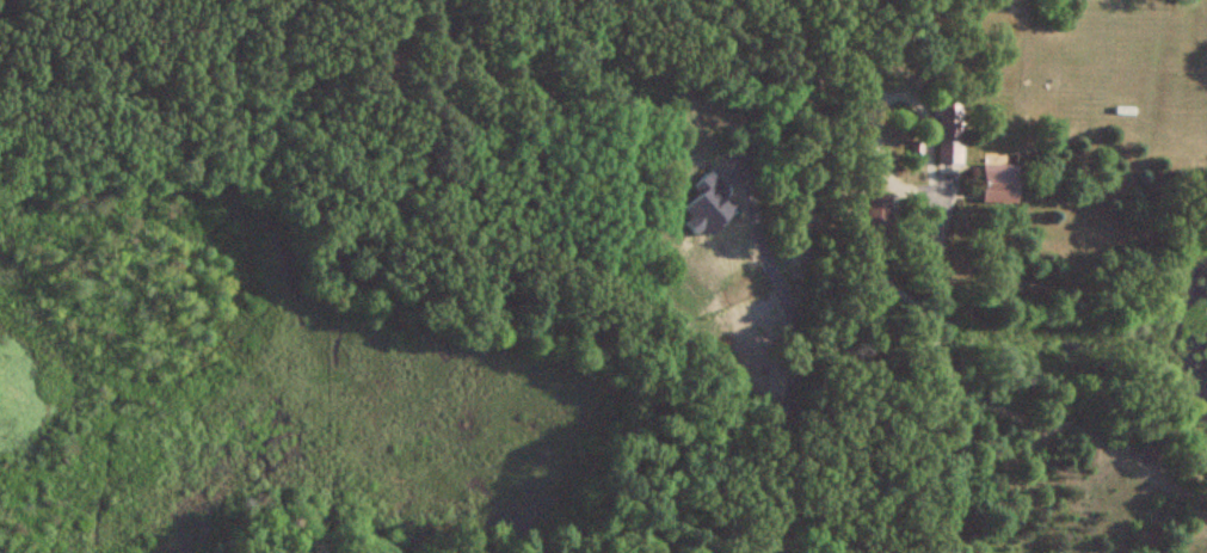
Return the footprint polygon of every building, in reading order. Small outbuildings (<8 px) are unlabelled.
[(963,116),(940,116),(940,164),(963,164),(963,116)] [(1019,204),(1019,165),(984,165),(984,204),(1019,204)] [(890,196),(869,196),(869,231),(890,231),(890,196)]
